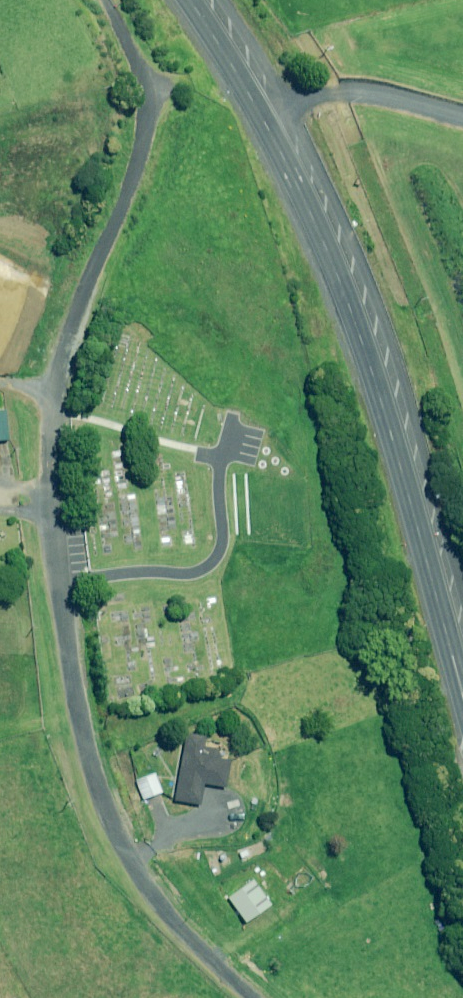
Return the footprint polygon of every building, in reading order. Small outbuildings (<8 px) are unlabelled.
[(7,410),(0,410),(0,441),(9,440),(7,410)] [(205,736),(186,733),(175,800),(200,804),(203,783),(225,787),(229,760),(219,759),(220,750),(204,747),(205,736)] [(162,793),(156,773),(136,780),(143,799),(162,793)] [(315,877),(309,870),(294,883),(300,890),(315,877)] [(271,905),(253,880),(229,898),(247,923),(271,905)]
